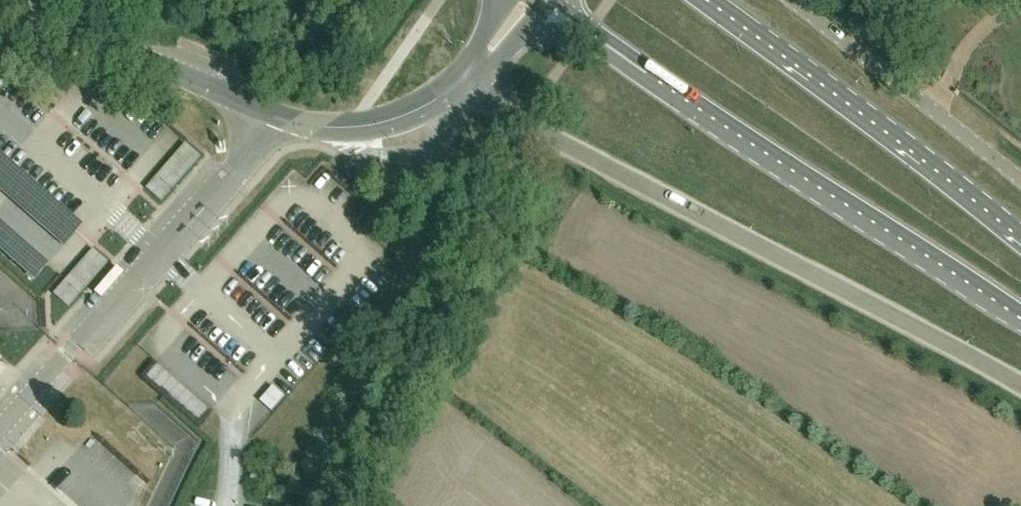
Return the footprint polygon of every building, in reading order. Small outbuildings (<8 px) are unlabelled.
[(161,202),(201,157),(186,143),(146,189),(161,202)] [(0,159),(0,195),(64,251),(82,230),(0,159)] [(47,270),(0,228),(0,257),(33,286),(47,270)] [(93,249),(66,280),(54,294),(69,307),(108,262),(93,249)] [(199,423),(210,411),(157,365),(147,377),(199,423)]
